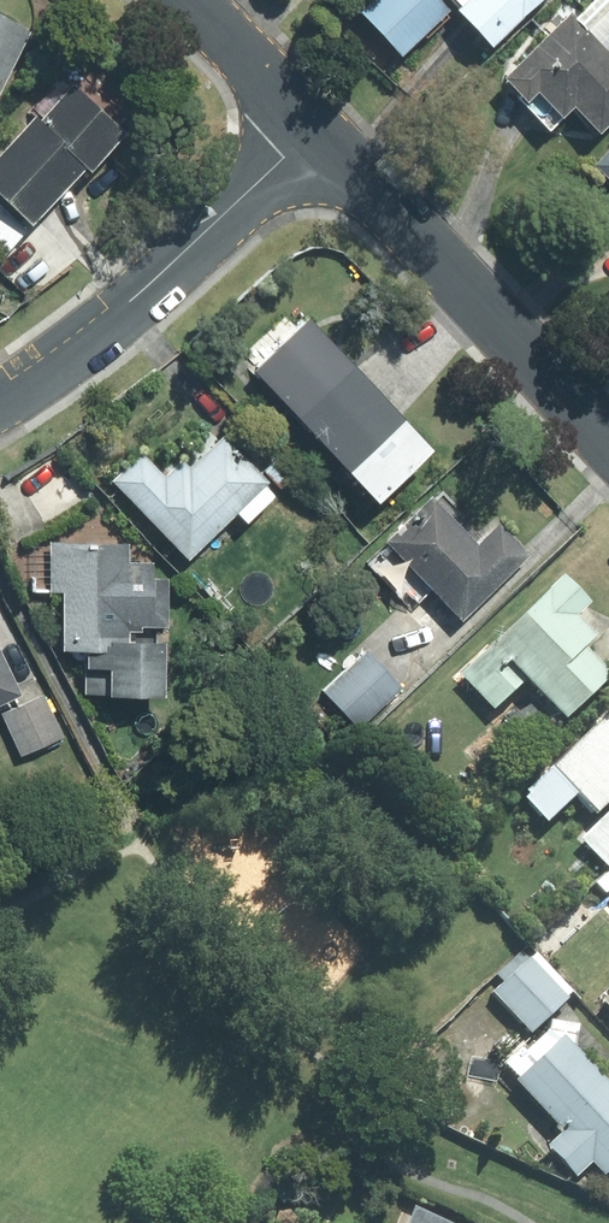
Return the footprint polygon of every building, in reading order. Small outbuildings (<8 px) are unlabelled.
[(403,53),(455,5),(494,46),(544,0),(373,0),(362,10),(403,53)] [(602,129),(608,122),(608,0),(595,0),(577,18),(573,14),(508,79),(524,95),(522,97),(552,127),(576,103),(602,129)] [(33,31),(0,15),(0,96),(33,31)] [(0,158),(0,193),(34,224),(87,167),(93,172),(128,134),(71,81),(0,158)] [(599,165),(608,175),(608,156),(599,165)] [(0,206),(0,263),(29,232),(0,206)] [(306,315),(248,367),(367,501),(425,450),(306,315)] [(138,451),(107,480),(181,560),(232,512),(241,521),(272,493),(212,428),(160,476),(138,451)] [(279,452),(260,470),(279,490),(298,472),(279,452)] [(0,497),(0,530),(11,547),(91,496),(65,456),(0,497)] [(385,546),(364,565),(406,609),(426,590),(458,624),(527,558),(494,523),(475,541),(430,494),(380,541),(385,546)] [(136,627),(160,628),(163,575),(80,571),(82,544),(47,542),(45,592),(56,593),(53,651),(82,652),(81,670),(102,671),(101,695),(157,698),(160,644),(123,642),(124,633),(136,633),(136,627)] [(581,658),(608,631),(559,580),(457,678),(492,714),(520,687),(558,727),(605,682),(581,658)] [(401,685),(364,648),(318,694),(355,731),(401,685)] [(19,696),(0,653),(0,704),(19,696)] [(0,713),(0,718),(17,755),(60,736),(42,694),(0,713)] [(608,803),(608,713),(514,803),(540,830),(574,798),(593,818),(608,803)] [(575,842),(604,874),(608,869),(608,811),(575,842)] [(529,959),(522,951),(493,976),(501,985),(490,994),(528,1037),(573,998),(535,954),(529,959)] [(595,1003),(608,1019),(608,990),(595,1003)] [(572,1183),(589,1167),(600,1178),(608,1170),(608,1090),(560,1037),(511,1082),(559,1134),(541,1150),(572,1183)] [(409,1207),(401,1222),(443,1222),(409,1207)]
